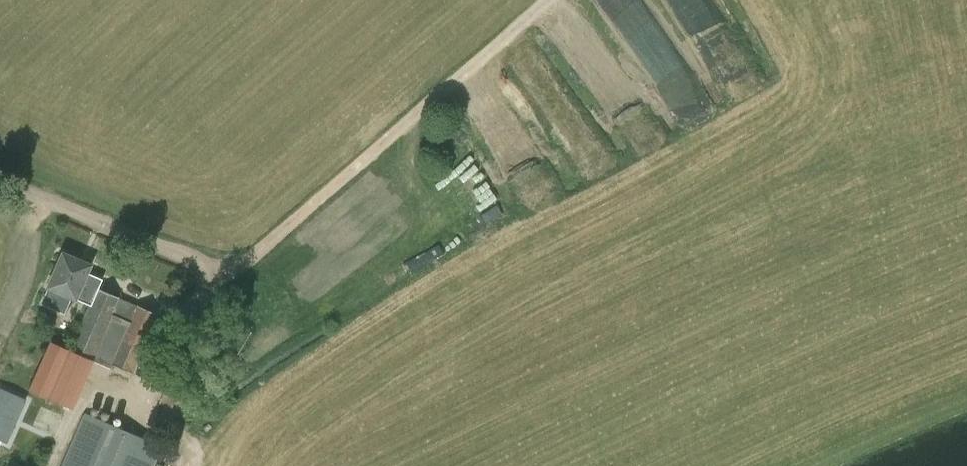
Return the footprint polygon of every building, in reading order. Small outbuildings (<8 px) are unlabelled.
[(640,62),(669,46),(643,0),(606,0),(640,62)] [(70,351),(71,351),(92,361),(118,299),(97,290),(100,284),(86,278),(90,268),(63,256),(48,290),(42,304),(64,314),(70,299),(76,302),(76,300),(90,306),(71,351),(70,351)] [(118,298),(118,299),(92,361),(71,351),(70,351),(71,351),(50,343),(29,391),(71,410),(93,361),(110,370),(112,365),(132,373),(157,316),(137,307),(138,307),(118,298)] [(0,387),(0,438),(7,441),(26,397),(0,387)] [(43,426),(49,409),(25,400),(19,417),(43,426)] [(161,447),(83,413),(61,465),(153,465),(161,447)]
